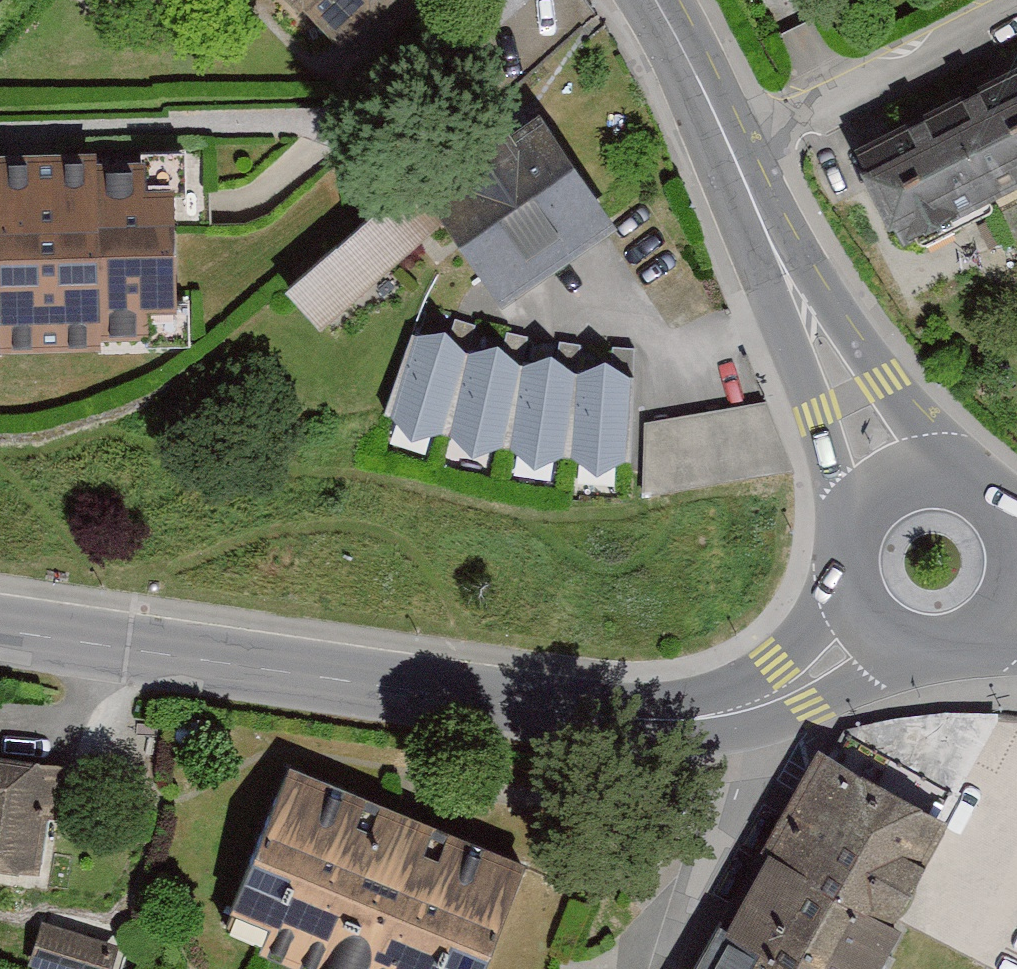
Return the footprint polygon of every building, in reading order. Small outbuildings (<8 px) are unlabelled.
[(348,35),(385,0),(314,0),(348,35)] [(874,157),(916,237),(1016,184),(1016,83),(874,157)] [(520,289),(605,228),(545,144),(460,205),(520,289)] [(0,176),(0,338),(183,332),(177,170),(0,176)] [(432,260),(393,214),(293,297),(332,343),(432,260)] [(487,332),(431,316),(385,449),(452,470),(487,332)] [(539,344),(487,332),(452,470),(516,485),(539,344)] [(593,351),(539,344),(516,485),(574,497),(593,351)] [(643,353),(593,351),(574,497),(642,505),(643,353)] [(824,761),(701,968),(880,968),(950,829),(824,761)] [(56,884),(68,776),(0,768),(0,876),(56,884)] [(293,780),(234,942),(309,968),(517,968),(552,874),(293,780)] [(69,968),(103,968),(111,939),(43,921),(33,959),(69,968)]
